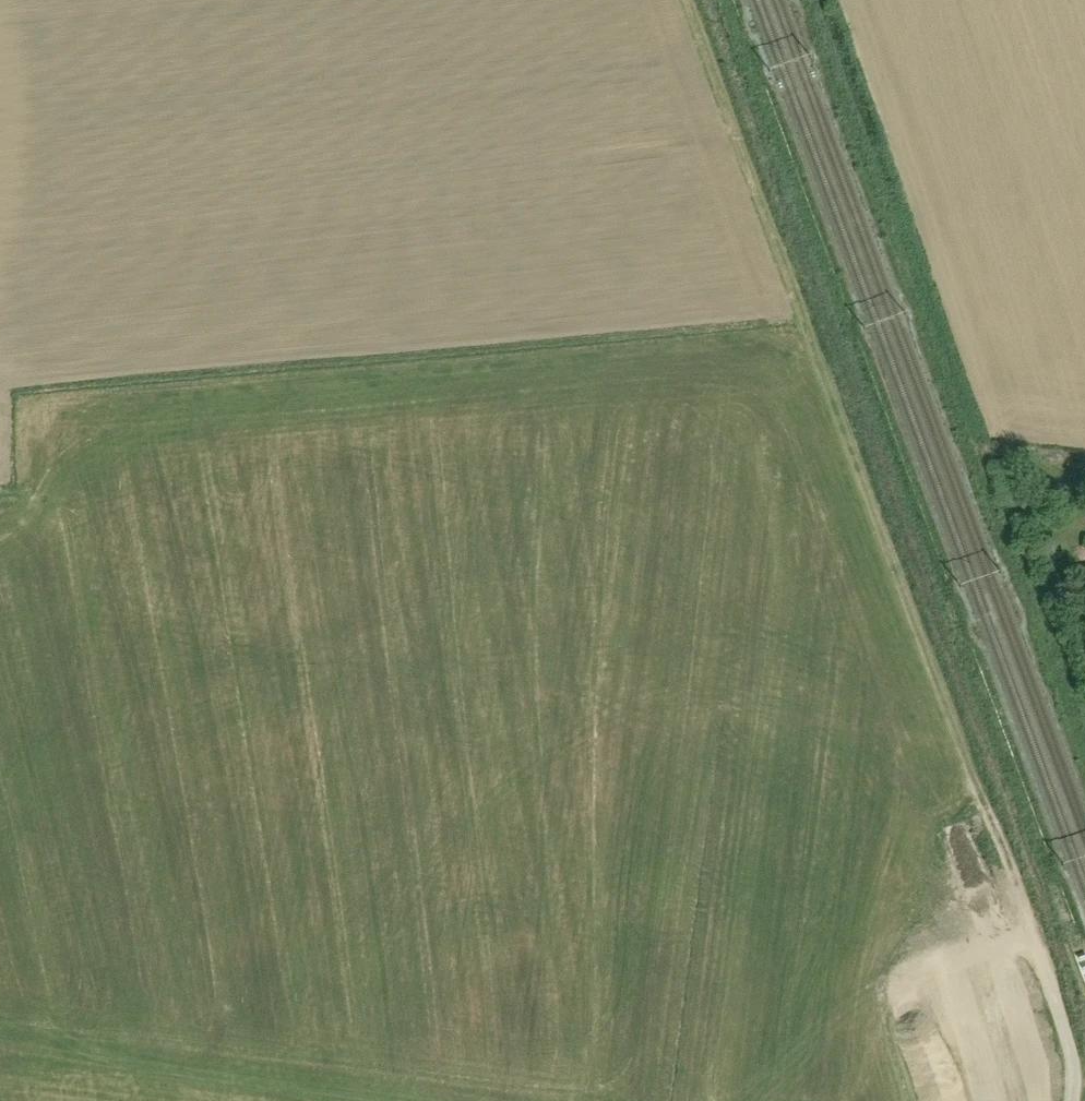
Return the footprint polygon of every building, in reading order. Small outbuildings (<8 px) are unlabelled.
[(1076,555),(1077,580),(1084,580),(1084,553),(1076,555)]
